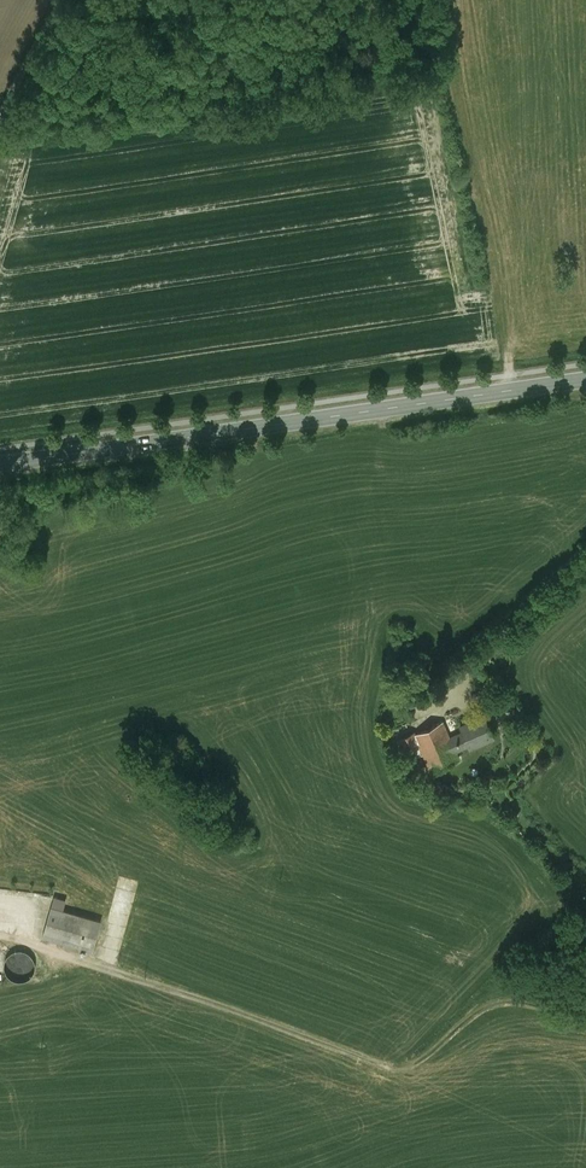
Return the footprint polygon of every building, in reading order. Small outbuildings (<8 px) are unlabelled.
[(484,714),(459,725),(462,732),(468,745),(469,746),(493,735),(484,714)] [(414,732),(392,742),(399,756),(420,747),(415,734),(442,722),(449,738),(442,721),(415,734),(414,732)] [(442,722),(415,734),(420,747),(431,772),(458,760),(455,751),(449,738),(442,722)] [(449,738),(455,751),(468,745),(462,732),(449,738)] [(66,900),(55,897),(51,907),(63,910),(66,900)] [(63,910),(51,907),(42,937),(58,941),(66,911),(63,910)] [(106,922),(66,911),(58,941),(92,951),(106,922)] [(18,949),(14,950),(11,951),(9,952),(8,953),(6,955),(5,957),(4,959),(3,960),(3,962),(3,965),(3,968),(3,969),(4,971),(5,973),(7,975),(8,977),(11,978),(14,980),(16,980),(19,980),(22,980),(25,979),(27,977),(29,976),(31,974),(32,972),(33,970),(33,969),(34,967),(34,964),(33,962),(33,960),(32,958),(31,956),(30,954),(28,953),(26,951),(24,950),(21,949),(18,949)]
